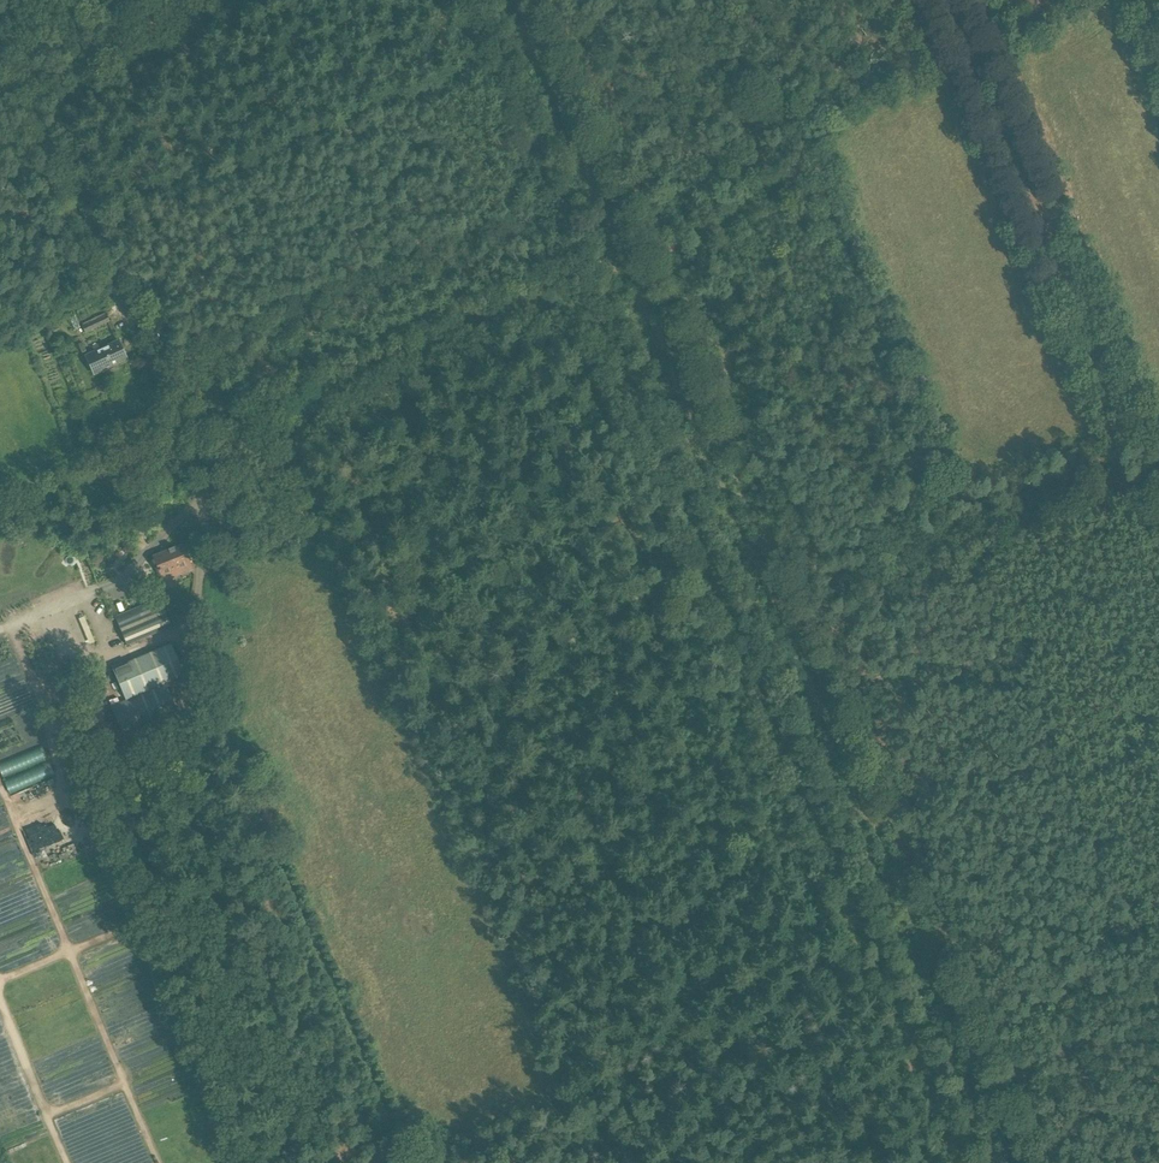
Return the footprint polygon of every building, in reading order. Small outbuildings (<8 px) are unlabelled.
[(85,333),(110,322),(106,313),(81,324),(85,333)] [(57,329),(51,316),(42,320),(48,333),(57,329)] [(94,374),(127,358),(118,341),(86,356),(94,374)] [(100,449),(103,455),(108,453),(105,446),(100,449)] [(166,580),(189,571),(187,566),(190,565),(182,545),(154,556),(161,576),(164,575),(166,580)] [(162,598),(113,618),(113,619),(124,646),(155,633),(174,625),(162,598)] [(128,699),(166,684),(184,676),(169,644),(115,667),(128,699)] [(128,699),(110,706),(124,739),(179,715),(166,684),(128,699)]
